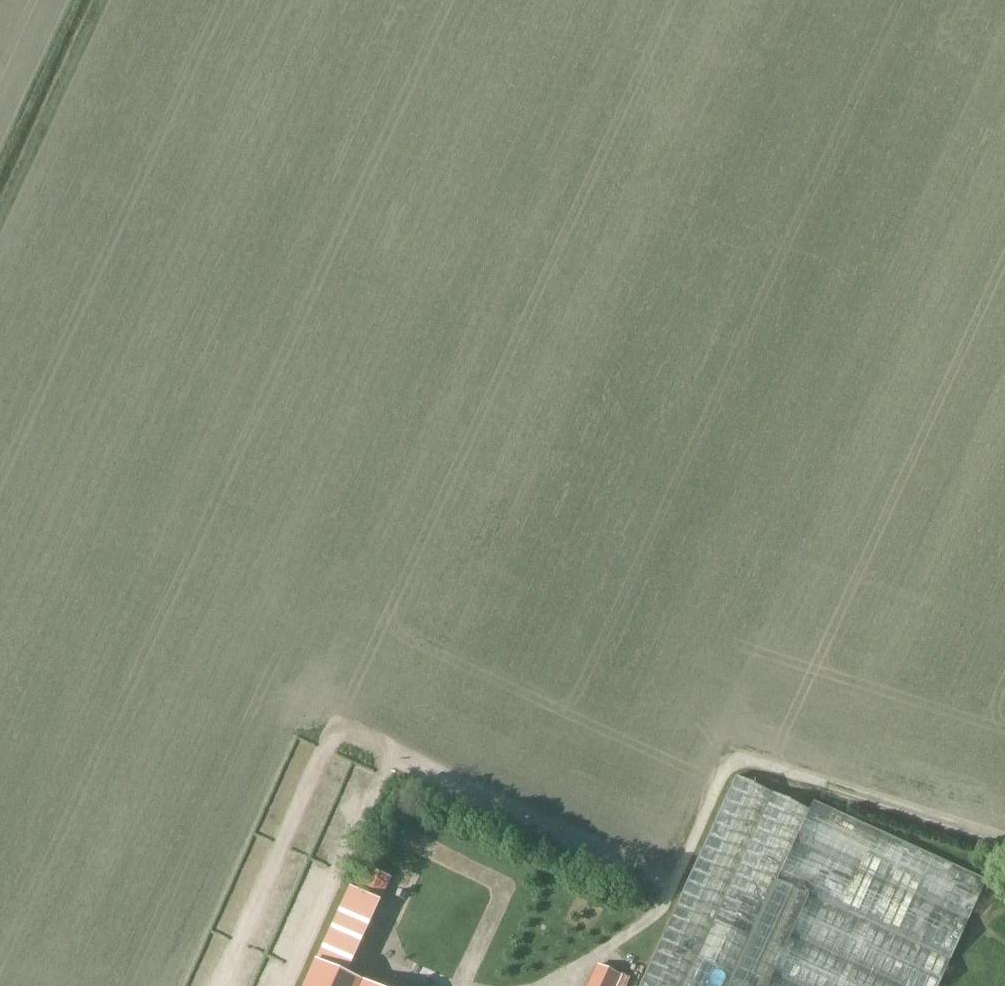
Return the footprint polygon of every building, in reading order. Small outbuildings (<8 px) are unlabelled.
[(987,881),(811,801),(807,809),(735,776),(640,985),(939,985),(987,881)] [(372,845),(366,861),(374,864),(380,849),(372,845)] [(361,862),(350,886),(382,900),(392,876),(361,862)] [(345,974),(378,901),(349,888),(305,985),(371,985),(345,974)] [(619,974),(597,964),(588,985),(614,985),(619,974)]
